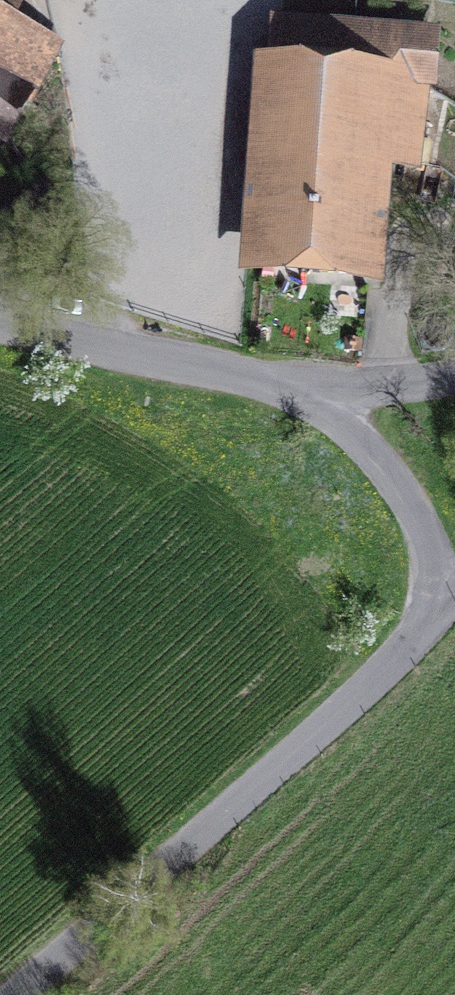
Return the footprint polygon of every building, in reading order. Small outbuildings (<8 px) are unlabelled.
[(11,0),(0,0),(0,24),(11,0)] [(362,270),(373,159),(422,163),(429,34),(278,24),(264,260),(362,270)] [(7,133),(46,53),(0,31),(0,129),(7,133)]
